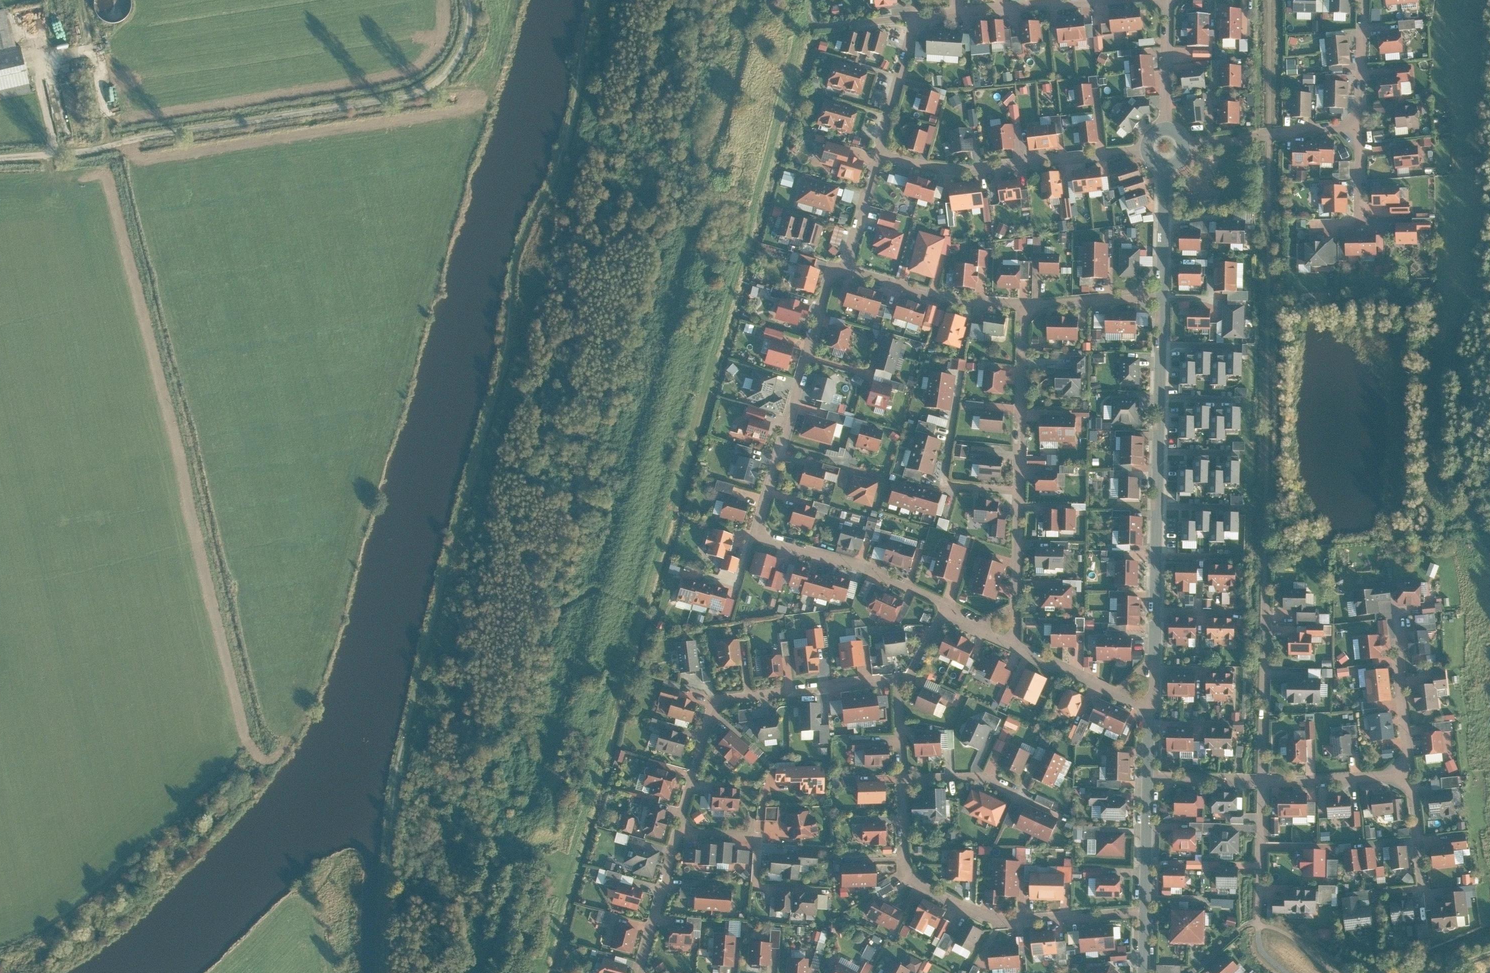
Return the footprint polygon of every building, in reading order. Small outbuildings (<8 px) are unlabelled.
[(1315,12),(1316,0),(1292,0),(1292,12),(1315,12)] [(1349,13),(1350,0),(1329,0),(1328,12),(1349,13)] [(1127,30),(1143,28),(1141,8),(1125,10),(1127,30)] [(1242,23),(1242,8),(1221,8),(1221,23),(1242,23)] [(19,45),(14,47),(4,9),(0,10),(0,102),(32,95),(19,45)] [(1111,31),(1127,30),(1125,10),(1109,11),(1110,22),(1111,31)] [(1210,30),(1210,13),(1187,13),(1187,30),(1210,30)] [(1385,22),(1385,15),(1374,15),(1374,23),(1385,22)] [(1072,40),(1086,39),(1085,37),(1085,24),(1084,17),(1070,18),(1072,40)] [(991,42),(1005,41),(1004,29),(1003,18),(989,20),(991,42)] [(1058,41),(1072,40),(1070,18),(1057,19),(1058,41)] [(1422,19),(1414,20),(1414,19),(1397,21),(1398,30),(1415,28),(1422,27),(1422,19)] [(975,21),(976,30),(977,44),(990,42),(988,20),(975,21)] [(1019,22),(1020,36),(1021,44),(1042,42),(1040,20),(1019,22)] [(1312,20),(1311,31),(1320,32),(1321,21),(1312,20)] [(1111,31),(1110,22),(1101,23),(1102,35),(1111,35),(1111,31)] [(1242,38),(1242,23),(1221,23),(1221,38),(1242,38)] [(1092,24),(1085,24),(1085,37),(1093,37),(1092,24)] [(977,44),(976,30),(969,30),(971,53),(978,52),(977,44)] [(1210,46),(1210,30),(1187,30),(1187,46),(1210,46)] [(1402,52),(1400,31),(1377,33),(1379,54),(1402,52)] [(926,54),(944,56),(946,33),(928,32),(927,43),(926,54)] [(944,56),(962,57),(964,35),(946,33),(944,56)] [(855,54),(867,57),(868,53),(872,37),(860,34),(859,38),(855,54)] [(868,53),(879,56),(885,37),(873,34),(872,37),(868,53)] [(855,54),(859,38),(847,35),(842,54),(854,58),(855,54)] [(1021,44),(1020,36),(1011,37),(1012,48),(1013,54),(1022,53),(1021,44)] [(1288,43),(1295,45),(1297,39),(1290,36),(1288,43)] [(1102,37),(1094,38),(1095,51),(1104,51),(1102,37)] [(1347,52),(1346,38),(1326,40),(1327,54),(1347,52)] [(817,50),(825,52),(827,43),(819,41),(817,50)] [(926,54),(927,43),(916,42),(915,56),(926,57),(926,54)] [(1348,66),(1347,52),(1327,54),(1328,68),(1348,66)] [(1104,65),(1109,56),(1101,53),(1097,61),(1104,65)] [(1154,72),(1153,57),(1130,59),(1132,74),(1154,72)] [(831,87),(838,89),(839,89),(844,90),(845,91),(852,93),(853,93),(859,94),(866,69),(833,59),(825,85),(830,86),(831,87)] [(883,59),(879,66),(885,69),(889,62),(883,59)] [(1242,65),(1228,65),(1228,59),(1212,60),(1211,70),(1220,70),(1220,86),(1242,86),(1242,65)] [(1286,59),(1286,74),(1297,74),(1296,65),(1295,65),(1295,59),(1286,59)] [(1181,69),(1183,89),(1190,88),(1191,89),(1206,88),(1204,67),(1210,66),(1209,60),(1194,62),(1195,68),(1181,69)] [(1399,77),(1399,81),(1412,80),(1410,65),(1394,66),(1394,75),(1395,77),(1399,77)] [(1011,80),(1013,80),(1012,73),(1010,74),(1010,72),(1003,73),(1004,81),(1011,80)] [(1156,87),(1154,72),(1132,74),(1133,89),(1145,88),(1156,87)] [(1304,74),(1304,83),(1316,83),(1316,74),(1304,74)] [(933,86),(941,85),(940,75),(932,76),(933,86)] [(962,78),(965,86),(973,84),(970,75),(962,78)] [(1088,76),(1089,84),(1091,84),(1092,88),(1098,87),(1097,75),(1088,76)] [(1401,95),(1399,81),(1399,77),(1395,77),(1394,75),(1376,76),(1378,98),(1401,95)] [(1345,97),(1345,83),(1324,83),(1323,96),(1345,97)] [(1094,105),(1092,88),(1091,84),(1089,84),(1073,86),(1076,107),(1094,105)] [(1314,99),(1315,85),(1308,85),(1308,93),(1290,92),(1290,117),(1310,117),(1310,99),(1314,99)] [(1145,88),(1133,89),(1127,90),(1128,96),(1145,95),(1145,88)] [(934,114),(940,94),(924,89),(918,109),(934,114)] [(803,98),(810,101),(812,95),(806,92),(803,98)] [(872,94),(870,102),(874,103),(873,108),(877,109),(879,105),(876,104),(879,96),(872,94)] [(949,98),(953,107),(961,104),(957,95),(949,98)] [(1345,110),(1345,97),(1323,96),(1323,109),(1345,110)] [(821,126),(828,128),(829,128),(834,129),(835,130),(842,132),(843,132),(849,133),(856,108),(823,98),(815,124),(820,125),(821,126)] [(1206,108),(1205,98),(1199,99),(1184,100),(1185,116),(1187,116),(1187,123),(1205,122),(1204,108),(1206,108)] [(1128,133),(1144,114),(1151,113),(1149,99),(1137,100),(1132,106),(1128,102),(1112,120),(1128,133)] [(1420,100),(1421,108),(1429,107),(1428,99),(1420,100)] [(1218,102),(1218,123),(1240,123),(1240,102),(1218,102)] [(1391,102),(1373,104),(1373,113),(1392,111),(1391,102)] [(1011,123),(1020,122),(1018,104),(1008,105),(1011,123)] [(1394,109),(1395,128),(1406,127),(1407,130),(1419,129),(1416,105),(1409,105),(1409,106),(1399,107),(1400,109),(1394,109)] [(968,109),(970,127),(978,126),(976,108),(968,109)] [(1069,118),(1062,119),(1063,126),(1070,126),(1070,123),(1082,121),(1081,114),(1069,116),(1069,118)] [(1080,144),(1098,142),(1096,121),(1078,123),(1080,144)] [(991,141),(993,152),(1015,149),(1013,138),(1015,138),(1013,124),(988,127),(990,141),(991,141)] [(951,153),(973,151),(972,144),(973,144),(972,134),(971,134),(970,127),(948,130),(951,153)] [(1044,149),(1059,147),(1056,127),(1042,129),(1044,149)] [(905,148),(922,153),(928,133),(911,128),(905,148)] [(1030,151),(1044,149),(1042,129),(1027,131),(1030,151)] [(1372,132),(1373,140),(1384,139),(1383,130),(1372,132)] [(1334,157),(1335,133),(1319,133),(1319,136),(1318,157),(1334,157)] [(815,134),(813,140),(821,143),(823,136),(815,134)] [(857,146),(861,136),(856,134),(854,137),(853,137),(851,144),(857,146)] [(1319,136),(1305,136),(1305,138),(1303,160),(1318,161),(1318,157),(1319,136)] [(1305,138),(1291,137),(1289,162),(1303,163),(1303,160),(1305,138)] [(1419,139),(1420,147),(1431,146),(1430,138),(1419,139)] [(818,163),(837,169),(835,176),(856,182),(862,161),(846,156),(849,148),(825,141),(818,163)] [(1372,143),(1373,152),(1389,150),(1389,146),(1392,146),(1391,142),(1389,142),(1388,142),(1372,143)] [(1392,148),(1394,169),(1419,166),(1417,145),(1392,148)] [(1339,152),(1342,159),(1349,156),(1346,149),(1339,152)] [(1122,185),(1140,180),(1137,167),(1116,173),(1120,185),(1122,185)] [(781,177),(786,181),(792,172),(787,169),(781,177)] [(1101,169),(1087,170),(1090,193),(1104,191),(1101,169)] [(1087,170),(1073,172),(1074,181),(1075,194),(1090,193),(1087,170)] [(1040,182),(1042,200),(1064,197),(1062,186),(1061,181),(1062,181),(1062,179),(1060,180),(1059,171),(1041,173),(1042,182),(1040,182)] [(1296,171),(1295,181),(1306,181),(1307,171),(1296,171)] [(902,195),(917,199),(923,177),(908,173),(902,195)] [(820,182),(802,177),(794,202),(812,207),(820,182)] [(917,199),(932,203),(938,181),(923,177),(917,199)] [(893,197),(899,198),(904,181),(898,179),(893,197)] [(1000,201),(1021,199),(1022,209),(1030,208),(1028,189),(1021,190),(1020,179),(997,181),(1000,201)] [(1146,193),(1147,192),(1144,179),(1140,180),(1122,185),(1126,198),(1146,193)] [(1346,213),(1346,205),(1347,204),(1346,194),(1345,194),(1345,187),(1345,185),(1338,186),(1338,180),(1317,180),(1318,188),(1322,188),(1322,194),(1320,194),(1320,205),(1322,205),(1323,214),(1346,213)] [(1075,194),(1074,181),(1068,182),(1070,198),(1070,201),(1076,201),(1075,194)] [(838,187),(820,182),(812,207),(830,212),(838,187)] [(967,209),(984,207),(981,184),(965,185),(967,209)] [(950,210),(967,209),(965,185),(948,187),(950,210)] [(1389,205),(1399,205),(1399,186),(1385,186),(1371,187),(1371,206),(1389,205)] [(844,188),(842,200),(851,202),(854,190),(844,188)] [(1103,214),(1104,223),(1113,222),(1110,199),(1109,191),(1102,192),(1105,213),(1103,214)] [(1127,209),(1149,204),(1146,193),(1126,198),(1124,198),(1127,209)] [(1059,200),(1062,219),(1072,218),(1070,201),(1070,198),(1059,200)] [(891,205),(890,212),(896,213),(898,206),(891,205)] [(1409,205),(1399,205),(1389,205),(1389,214),(1409,214),(1409,205)] [(779,217),(782,208),(773,206),(771,215),(779,217)] [(892,229),(892,228),(897,230),(899,222),(895,220),(896,215),(880,211),(876,224),(892,229)] [(837,223),(844,225),(846,215),(839,214),(837,223)] [(1075,216),(1076,227),(1086,226),(1084,215),(1075,216)] [(1411,218),(1411,223),(1416,223),(1416,230),(1430,230),(1430,218),(1428,218),(1416,218),(1411,218)] [(780,237),(792,240),(792,238),(797,222),(786,219),(780,237)] [(1067,220),(1059,221),(1060,230),(1068,230),(1067,220)] [(792,238),(804,242),(809,225),(809,224),(798,221),(797,222),(792,238)] [(1190,223),(1190,230),(1201,230),(1201,234),(1209,234),(1209,221),(1190,223)] [(995,232),(1004,236),(1008,227),(999,223),(995,232)] [(1217,244),(1231,244),(1232,223),(1217,223),(1217,234),(1217,242),(1217,244)] [(1231,244),(1246,244),(1246,223),(1232,223),(1231,244)] [(1416,244),(1416,230),(1416,223),(1411,223),(1395,223),(1395,244),(1416,244)] [(803,244),(814,247),(820,228),(809,225),(804,242),(803,244)] [(828,243),(838,246),(843,229),(834,226),(828,243)] [(895,260),(902,234),(883,229),(876,226),(871,245),(878,247),(876,254),(895,260)] [(1180,230),(1180,251),(1201,251),(1201,234),(1201,230),(1190,230),(1180,230)] [(1360,256),(1359,234),(1345,235),(1345,246),(1345,256),(1360,256)] [(1359,234),(1360,256),(1376,256),(1376,247),(1376,236),(1376,234),(1359,234)] [(940,254),(943,242),(918,235),(913,254),(938,261),(940,254)] [(945,236),(943,242),(940,254),(948,256),(951,245),(950,237),(945,236)] [(1033,253),(1040,253),(1041,253),(1041,237),(1033,237),(1033,253)] [(1296,265),(1303,265),(1303,267),(1325,266),(1325,264),(1332,264),(1332,238),(1315,238),(1315,242),(1309,242),(1309,243),(1303,243),(1303,244),(1295,244),(1296,265)] [(1014,239),(1014,250),(1023,250),(1023,244),(1027,244),(1027,239),(1014,239)] [(1107,262),(1108,245),(1082,244),(1082,261),(1107,262)] [(827,251),(832,256),(837,251),(832,246),(827,251)] [(1140,277),(1140,267),(1140,250),(1140,249),(1120,249),(1119,277),(1140,277)] [(971,250),(970,265),(974,265),(974,267),(977,267),(987,268),(988,251),(971,250)] [(1140,250),(1140,267),(1153,267),(1153,256),(1147,256),(1147,250),(1140,250)] [(790,287),(812,293),(819,270),(813,269),(815,259),(791,252),(788,261),(795,263),(794,265),(796,266),(794,273),(798,274),(796,279),(793,278),(790,287)] [(1060,254),(1041,253),(1040,253),(1039,274),(1059,275),(1060,254)] [(932,280),(938,261),(913,254),(907,273),(932,280)] [(1199,260),(1198,265),(1202,265),(1202,275),(1208,275),(1208,260),(1199,260)] [(1107,278),(1107,262),(1082,261),(1081,278),(1107,278)] [(1020,266),(1020,280),(1028,280),(1028,262),(1020,262),(1020,266)] [(974,265),(970,265),(955,263),(952,286),(975,288),(975,282),(977,282),(978,272),(976,272),(977,267),(974,267),(974,265)] [(1237,278),(1238,263),(1216,263),(1216,278),(1237,278)] [(1020,289),(1020,280),(1020,266),(998,265),(998,269),(997,270),(996,283),(997,283),(997,288),(1020,289)] [(1202,286),(1202,275),(1202,265),(1198,265),(1180,265),(1179,286),(1202,286)] [(907,271),(901,269),(898,278),(904,280),(907,271)] [(1238,292),(1237,278),(1216,278),(1215,291),(1230,292),(1238,292)] [(859,311),(866,289),(848,284),(842,306),(859,311)] [(749,295),(755,297),(757,290),(751,288),(749,295)] [(779,297),(785,299),(787,292),(770,288),(768,297),(775,299),(775,298),(778,299),(779,297)] [(866,289),(859,311),(876,316),(879,305),(882,294),(866,289)] [(1238,292),(1230,292),(1230,301),(1235,301),(1243,301),(1249,301),(1249,292),(1238,292)] [(779,297),(778,299),(772,319),(796,326),(798,317),(804,319),(808,306),(785,299),(779,297)] [(891,318),(906,323),(912,302),(897,298),(891,318)] [(1223,338),(1224,338),(1244,339),(1245,305),(1243,305),(1243,301),(1235,301),(1235,305),(1223,305),(1223,321),(1223,338)] [(927,306),(912,302),(906,323),(921,327),(927,306)] [(885,307),(879,305),(876,316),(882,318),(883,315),(885,308),(885,307)] [(892,310),(885,308),(883,315),(890,317),(892,310)] [(1188,329),(1211,329),(1211,323),(1211,309),(1189,308),(1188,329)] [(941,323),(944,313),(936,311),(932,325),(937,327),(939,322),(941,323)] [(1105,334),(1121,334),(1121,311),(1106,311),(1105,334)] [(1121,334),(1137,334),(1137,311),(1121,311),(1121,334)] [(966,319),(946,313),(942,324),(940,324),(934,342),(960,349),(966,329),(963,328),(966,319)] [(1004,336),(1007,317),(986,314),(985,325),(983,333),(1004,336)] [(1047,340),(1062,341),(1063,318),(1048,317),(1047,340)] [(1062,341),(1078,341),(1078,318),(1063,318),(1062,341)] [(932,325),(924,322),(922,329),(930,331),(932,325)] [(983,333),(985,325),(971,324),(969,337),(983,339),(983,333)] [(844,352),(849,331),(830,325),(824,347),(844,352)] [(769,339),(780,342),(782,333),(764,328),(761,339),(768,341),(769,339)] [(1092,340),(1101,340),(1102,330),(1092,330),(1092,340)] [(872,332),(864,334),(866,341),(874,339),(872,332)] [(881,338),(877,353),(897,358),(901,343),(881,338)] [(769,339),(768,341),(762,364),(785,370),(792,345),(780,342),(769,339)] [(1052,353),(1052,345),(1033,344),(1033,352),(1052,353)] [(893,374),(897,358),(877,353),(873,369),(893,374)] [(1094,363),(1104,363),(1104,354),(1094,354),(1094,363)] [(1196,364),(1180,364),(1180,385),(1197,385),(1197,375),(1212,375),(1212,388),(1228,388),(1228,377),(1244,377),(1244,356),(1227,356),(1227,365),(1213,365),(1213,355),(1196,354),(1196,364)] [(1063,391),(1063,397),(1081,397),(1081,391),(1081,373),(1085,373),(1085,357),(1071,357),(1070,369),(1055,369),(1055,390),(1063,391)] [(1120,358),(1120,384),(1140,385),(1140,359),(1120,358)] [(966,361),(953,360),(952,369),(964,371),(966,361)] [(978,371),(984,371),(984,370),(996,371),(996,363),(978,362),(978,371)] [(725,370),(731,376),(738,370),(732,364),(725,370)] [(996,371),(984,370),(984,371),(982,393),(1005,394),(1006,371),(996,371)] [(775,377),(752,371),(744,399),(758,403),(757,409),(777,414),(781,399),(770,396),(775,377)] [(929,373),(928,390),(952,395),(953,376),(929,373)] [(828,405),(834,383),(816,377),(809,399),(828,405)] [(913,386),(915,378),(908,377),(906,385),(913,386)] [(881,380),(879,387),(890,390),(896,391),(898,384),(881,380)] [(885,409),(890,390),(879,387),(869,384),(864,403),(885,409)] [(952,395),(928,390),(924,408),(948,412),(952,395)] [(1094,402),(1100,399),(1097,391),(1090,394),(1094,402)] [(1140,398),(1112,398),(1111,425),(1139,425),(1140,398)] [(742,420),(746,421),(747,417),(762,421),(765,411),(746,406),(742,420)] [(1195,418),(1180,418),(1180,440),(1195,441),(1195,430),(1210,430),(1210,440),(1226,440),(1226,431),(1241,431),(1241,409),(1225,409),(1225,419),(1212,419),(1212,410),(1195,410),(1195,418)] [(1004,413),(981,411),(980,432),(1002,434),(1004,413)] [(827,412),(825,420),(835,423),(835,425),(841,427),(844,417),(827,412)] [(825,420),(805,414),(798,435),(829,444),(835,425),(835,423),(825,420)] [(937,425),(947,427),(949,419),(929,414),(927,422),(919,420),(917,431),(935,435),(937,425)] [(845,421),(845,422),(850,425),(853,418),(846,415),(843,420),(845,421)] [(747,417),(746,421),(744,426),(738,425),(735,435),(742,437),(763,443),(769,423),(762,421),(747,417)] [(1040,441),(1058,442),(1059,418),(1041,418),(1040,441)] [(1058,442),(1076,443),(1077,419),(1059,418),(1058,442)] [(1091,429),(1102,429),(1102,419),(1091,419),(1091,429)] [(881,432),(860,426),(855,446),(876,452),(881,432)] [(916,434),(911,451),(937,458),(941,441),(916,434)] [(1121,438),(1121,452),(1144,452),(1145,438),(1121,438)] [(1234,449),(1246,450),(1246,441),(1234,441),(1234,449)] [(733,452),(748,457),(750,449),(735,445),(733,452)] [(968,447),(956,445),(955,457),(966,458),(968,447)] [(970,460),(980,461),(980,457),(989,458),(990,449),(971,447),(970,460)] [(937,458),(911,451),(906,469),(932,475),(937,458)] [(1144,452),(1121,452),(1120,465),(1144,466),(1144,452)] [(737,457),(730,479),(752,485),(758,463),(737,457)] [(1001,479),(1002,459),(989,458),(980,457),(980,461),(979,480),(990,481),(990,479),(1001,479)] [(1194,473),(1179,472),(1179,497),(1196,497),(1196,485),(1208,485),(1208,494),(1225,494),(1225,485),(1240,485),(1240,463),(1224,463),(1224,472),(1210,472),(1210,463),(1194,463),(1194,473)] [(821,465),(819,472),(823,473),(836,477),(838,470),(821,465)] [(1074,466),(1060,466),(1060,474),(1074,474),(1074,466)] [(819,472),(802,467),(797,484),(818,490),(823,473),(819,472)] [(1058,473),(1036,472),(1036,491),(1040,492),(1040,496),(1048,496),(1049,492),(1057,492),(1058,473)] [(876,483),(851,476),(845,497),(853,499),(852,503),(870,508),(876,483)] [(1139,500),(1140,479),(1119,479),(1119,500),(1139,500)] [(719,482),(715,481),(712,490),(730,495),(733,486),(729,485),(719,482)] [(905,486),(893,483),(887,506),(899,508),(905,486)] [(917,489),(905,486),(899,508),(912,511),(917,489)] [(929,492),(917,489),(912,511),(924,514),(929,492)] [(941,495),(929,492),(924,514),(936,517),(941,495)] [(733,521),(741,524),(746,504),(736,501),(736,498),(724,495),(718,518),(732,522),(733,521)] [(1243,504),(1243,496),(1231,496),(1231,504),(1243,504)] [(998,503),(976,501),(974,523),(990,524),(997,524),(997,522),(998,503)] [(812,503),(810,509),(815,511),(815,512),(826,515),(828,507),(812,503)] [(810,509),(793,505),(788,524),(810,531),(815,512),(815,511),(810,509)] [(1060,533),(1060,512),(1043,512),(1043,533),(1060,533)] [(1075,513),(1060,512),(1060,533),(1075,533),(1075,513)] [(1197,523),(1183,523),(1182,543),(1198,543),(1198,533),(1210,533),(1210,543),(1225,543),(1225,534),(1239,533),(1240,515),(1225,515),(1224,524),(1211,524),(1212,514),(1197,514),(1197,523)] [(1119,518),(1119,532),(1143,532),(1143,519),(1119,518)] [(949,522),(939,519),(936,529),(946,531),(949,522)] [(866,522),(863,532),(861,538),(870,540),(875,524),(866,522)] [(997,524),(990,524),(989,537),(1004,539),(1005,522),(997,522),(997,524)] [(863,532),(841,526),(836,545),(858,551),(861,538),(863,532)] [(726,558),(732,536),(711,530),(708,539),(705,538),(702,547),(706,548),(704,555),(722,560),(725,561),(726,558)] [(884,551),(887,541),(888,534),(880,532),(875,549),(884,551)] [(1143,532),(1119,532),(1119,546),(1130,546),(1143,546),(1143,532)] [(974,540),(967,538),(964,547),(971,549),(974,540)] [(895,568),(901,545),(887,541),(884,551),(880,564),(895,568)] [(1051,543),(1051,549),(1064,549),(1064,551),(1068,551),(1068,543),(1051,543)] [(901,545),(895,568),(910,572),(916,549),(901,545)] [(941,545),(936,560),(961,567),(966,552),(941,545)] [(1051,549),(1036,549),(1035,569),(1064,570),(1064,551),(1064,549),(1051,549)] [(978,561),(980,561),(991,564),(994,555),(980,552),(978,561)] [(1107,562),(1116,562),(1124,563),(1125,552),(1113,552),(1107,552),(1107,562)] [(771,572),(774,560),(754,555),(748,575),(768,581),(771,572)] [(737,561),(726,558),(725,561),(722,560),(719,571),(734,575),(737,561)] [(961,567),(936,560),(932,577),(957,584),(961,567)] [(980,561),(976,577),(1001,584),(1005,568),(991,564),(980,561)] [(1138,587),(1138,563),(1124,563),(1116,562),(1115,587),(1138,587)] [(670,572),(678,573),(679,565),(671,563),(670,572)] [(1198,565),(1177,565),(1176,585),(1178,585),(1177,593),(1190,593),(1190,585),(1198,586),(1198,583),(1198,565)] [(1223,594),(1223,566),(1209,566),(1209,587),(1216,587),(1216,593),(1223,594)] [(1237,566),(1223,566),(1223,594),(1229,594),(1229,587),(1237,587),(1237,566)] [(1442,570),(1431,566),(1427,576),(1438,580),(1442,570)] [(808,575),(808,572),(792,568),(788,587),(804,590),(808,575)] [(783,576),(771,572),(768,581),(766,590),(779,593),(783,576)] [(821,578),(808,575),(804,590),(804,592),(817,595),(821,578)] [(996,601),(1001,584),(976,577),(971,594),(996,601)] [(691,604),(697,582),(683,578),(676,599),(691,604)] [(833,581),(821,578),(817,595),(830,598),(833,581)] [(847,599),(851,583),(834,579),(830,595),(847,599)] [(705,608),(711,587),(697,582),(691,604),(705,608)] [(1063,582),(1063,587),(1073,587),(1077,587),(1077,592),(1081,592),(1081,582),(1063,582)] [(1421,583),(1397,583),(1397,607),(1420,607),(1421,583)] [(1374,591),(1354,593),(1356,618),(1377,616),(1375,603),(1391,602),(1388,584),(1374,585),(1374,591)] [(724,599),(727,591),(711,587),(705,608),(720,613),(724,599)] [(1063,587),(1042,587),(1041,609),(1072,610),(1073,587),(1063,587)] [(1305,591),(1283,591),(1282,611),(1297,611),(1297,625),(1315,626),(1315,609),(1304,609),(1305,591)] [(889,598),(875,593),(867,612),(881,618),(889,598)] [(1195,597),(1185,597),(1185,606),(1195,606),(1195,597)] [(902,604),(889,598),(881,618),(894,623),(902,604)] [(1117,598),(1117,612),(1141,612),(1141,598),(1127,598),(1117,598)] [(732,601),(724,599),(720,613),(719,616),(727,618),(732,601)] [(1434,605),(1421,607),(1423,616),(1435,614),(1434,605)] [(1141,612),(1117,612),(1117,627),(1127,627),(1141,627),(1141,612)] [(926,625),(930,617),(924,614),(920,622),(926,625)] [(1344,624),(1344,614),(1334,614),(1334,624),(1344,624)] [(1184,619),(1171,619),(1170,642),(1177,642),(1177,646),(1183,647),(1184,619)] [(1196,619),(1184,619),(1183,647),(1189,647),(1189,642),(1196,642),(1196,619)] [(1222,619),(1208,619),(1208,642),(1215,642),(1215,647),(1221,647),(1222,619)] [(1235,620),(1222,619),(1221,647),(1228,647),(1228,643),(1235,643),(1235,620)] [(1077,626),(1077,634),(1085,634),(1085,631),(1085,620),(1076,620),(1076,626),(1077,626)] [(1094,620),(1085,620),(1085,631),(1094,631),(1094,620)] [(1416,627),(1417,634),(1427,633),(1435,633),(1435,625),(1416,627)] [(1076,626),(1064,626),(1051,626),(1051,648),(1064,649),(1077,649),(1077,634),(1077,626),(1076,626)] [(1305,636),(1288,636),(1288,657),(1310,657),(1311,639),(1322,639),(1322,627),(1305,627),(1305,636)] [(853,630),(854,643),(859,643),(860,647),(866,646),(865,629),(853,630)] [(804,632),(806,649),(816,648),(816,651),(823,650),(821,630),(804,632)] [(962,640),(948,633),(938,656),(951,662),(962,640)] [(1429,656),(1427,633),(1417,634),(1409,635),(1411,658),(1429,656)] [(910,654),(907,634),(904,634),(895,635),(881,637),(883,651),(884,657),(910,654)] [(1115,662),(1115,638),(1097,637),(1096,662),(1115,662)] [(1377,637),(1360,639),(1362,662),(1379,661),(1377,637)] [(1132,638),(1115,638),(1115,662),(1132,663),(1132,638)] [(975,646),(962,640),(951,662),(965,668),(969,659),(975,646)] [(716,668),(738,666),(736,642),(714,644),(716,668)] [(698,673),(695,643),(675,645),(678,675),(698,673)] [(786,643),(779,644),(781,657),(787,657),(786,643)] [(838,644),(840,669),(861,667),(860,647),(859,643),(854,643),(838,644)] [(792,650),(795,675),(818,673),(816,651),(816,648),(806,649),(792,650)] [(884,657),(883,651),(875,652),(877,668),(885,668),(884,657)] [(1142,653),(1133,653),(1133,661),(1142,661),(1142,653)] [(1343,655),(1336,659),(1341,665),(1347,660),(1343,655)] [(759,680),(779,678),(777,657),(757,659),(759,680)] [(974,661),(969,659),(965,668),(963,674),(968,676),(974,661)] [(1004,671),(1006,666),(993,661),(992,663),(984,659),(978,671),(986,676),(984,681),(997,686),(998,684),(1004,671)] [(1093,659),(1084,659),(1084,669),(1092,669),(1093,659)] [(1434,667),(1436,682),(1437,688),(1449,687),(1446,665),(1434,667)] [(1339,676),(1350,676),(1349,667),(1338,668),(1339,676)] [(709,682),(707,668),(699,669),(700,683),(709,682)] [(1355,676),(1364,675),(1363,668),(1353,669),(1355,676)] [(1035,707),(1047,681),(1025,670),(1013,696),(1035,707)] [(1013,674),(1004,671),(998,684),(1007,688),(1013,674)] [(1364,675),(1365,690),(1388,687),(1386,672),(1364,675)] [(1168,696),(1168,698),(1182,699),(1183,674),(1169,674),(1169,681),(1168,696)] [(1196,674),(1183,674),(1182,699),(1196,699),(1196,674)] [(1221,675),(1208,675),(1207,697),(1214,698),(1214,702),(1221,703),(1221,675)] [(1235,675),(1221,675),(1221,703),(1227,702),(1227,698),(1235,698),(1235,675)] [(1303,681),(1286,681),(1286,703),(1303,704),(1303,681)] [(1320,681),(1303,681),(1303,704),(1320,704),(1320,681)] [(1436,682),(1415,684),(1418,711),(1424,710),(1424,712),(1427,713),(1433,713),(1435,711),(1434,709),(1439,708),(1437,688),(1436,682)] [(657,702),(667,705),(668,700),(674,702),(677,691),(661,687),(657,702)] [(1068,687),(1059,707),(1077,715),(1086,695),(1068,687)] [(1388,687),(1365,690),(1367,703),(1377,702),(1390,700),(1388,687)] [(933,718),(942,698),(936,695),(923,689),(914,709),(933,718)] [(939,689),(936,695),(942,698),(953,703),(956,696),(939,689)] [(1007,689),(1000,704),(1007,707),(1014,692),(1007,689)] [(878,693),(860,694),(862,719),(880,717),(879,707),(878,693)] [(860,694),(842,696),(844,720),(862,719),(860,694)] [(967,700),(960,697),(958,702),(964,705),(967,700)] [(1107,727),(1118,704),(1101,697),(1091,719),(1107,727)] [(690,724),(694,706),(674,702),(668,700),(667,705),(664,718),(690,724)] [(821,723),(820,702),(798,703),(799,730),(814,729),(821,729),(821,723)] [(1361,703),(1362,712),(1377,710),(1377,702),(1367,703),(1361,703)] [(1118,704),(1107,727),(1122,734),(1128,720),(1132,711),(1118,704)] [(751,707),(738,709),(739,720),(752,719),(751,707)] [(1363,719),(1367,718),(1378,717),(1377,710),(1362,712),(1363,719)] [(781,737),(778,714),(756,717),(759,739),(781,737)] [(996,731),(1000,721),(986,714),(981,725),(969,719),(958,743),(980,753),(991,730),(996,731)] [(1393,742),(1389,715),(1378,717),(1367,718),(1371,745),(1393,742)] [(671,722),(654,717),(651,726),(663,729),(668,731),(671,722)] [(1085,735),(1091,721),(1084,718),(1077,732),(1085,735)] [(1019,723),(1011,720),(1008,728),(1016,732),(1019,723)] [(1135,723),(1128,720),(1122,734),(1120,738),(1127,741),(1135,723)] [(1433,722),(1434,731),(1441,730),(1453,729),(1452,720),(1443,721),(1433,722)] [(829,723),(821,723),(821,729),(814,729),(814,742),(830,742),(829,723)] [(1074,738),(1079,725),(1073,723),(1068,735),(1074,738)] [(1313,741),(1313,723),(1303,723),(1304,741),(1313,741)] [(753,731),(744,724),(739,729),(749,736),(753,731)] [(1245,724),(1235,724),(1235,731),(1237,731),(1237,733),(1244,733),(1245,724)] [(1341,729),(1342,737),(1350,736),(1350,740),(1357,739),(1356,727),(1341,729)] [(729,728),(715,745),(735,761),(749,745),(729,728)] [(1015,733),(1004,728),(997,742),(1008,747),(1015,733)] [(1181,753),(1181,729),(1167,728),(1167,753),(1181,753)] [(684,756),(689,737),(668,731),(663,729),(658,750),(684,756)] [(1181,729),(1181,753),(1194,754),(1195,729),(1181,729)] [(1220,758),(1220,730),(1207,730),(1207,752),(1213,752),(1213,758),(1220,758)] [(1232,730),(1220,730),(1220,758),(1225,758),(1225,752),(1232,752),(1232,730)] [(1434,731),(1423,732),(1425,754),(1444,753),(1441,730),(1434,731)] [(954,750),(953,731),(945,732),(945,750),(954,750)] [(915,758),(929,758),(928,734),(915,734),(915,758)] [(942,734),(928,734),(929,758),(942,758),(942,734)] [(1342,737),(1331,738),(1333,760),(1352,758),(1350,740),(1350,736),(1342,737)] [(1051,740),(1044,737),(1040,745),(1047,748),(1051,740)] [(853,749),(865,749),(865,743),(871,743),(872,738),(853,739),(853,749)] [(1305,764),(1304,742),(1286,743),(1287,765),(1305,764)] [(891,765),(891,743),(871,743),(865,743),(865,749),(866,766),(891,765)] [(1029,755),(1013,748),(1003,770),(1019,777),(1029,755)] [(1048,748),(1042,762),(1062,771),(1068,757),(1048,748)] [(613,760),(622,762),(625,751),(617,749),(613,760)] [(758,756),(750,749),(744,755),(752,762),(758,756)] [(1109,750),(1109,765),(1132,765),(1133,750),(1109,750)] [(1458,768),(1454,759),(1447,761),(1451,771),(1458,768)] [(1055,786),(1062,771),(1042,762),(1035,777),(1055,786)] [(779,765),(776,768),(777,780),(800,780),(800,788),(809,788),(809,792),(825,792),(824,768),(820,768),(820,764),(779,765)] [(1132,765),(1109,765),(1109,780),(1123,780),(1132,780),(1132,765)] [(671,799),(679,775),(651,767),(645,785),(652,787),(650,792),(671,799)] [(843,786),(859,785),(859,783),(859,774),(843,774),(843,786)] [(1460,775),(1443,777),(1444,787),(1461,785),(1460,775)] [(886,801),(886,782),(859,783),(859,785),(859,802),(886,801)] [(727,787),(713,786),(711,808),(725,809),(727,787)] [(740,788),(727,787),(725,809),(739,810),(740,788)] [(929,799),(915,799),(915,818),(948,818),(948,788),(928,788),(929,799)] [(1008,802),(982,790),(981,792),(974,789),(966,805),(974,807),(972,813),(998,825),(1008,802)] [(1374,808),(1373,794),(1372,789),(1362,790),(1364,809),(1374,808)] [(1239,791),(1213,790),(1213,810),(1232,811),(1238,811),(1238,809),(1239,791)] [(1294,816),(1294,792),(1279,791),(1279,805),(1279,816),(1294,816)] [(1454,791),(1430,794),(1432,814),(1456,811),(1454,791)] [(1104,805),(1104,818),(1129,819),(1130,798),(1110,798),(1110,792),(1091,792),(1092,805),(1104,805)] [(1198,792),(1176,792),(1176,813),(1198,813),(1198,807),(1198,796),(1198,792)] [(1308,792),(1294,792),(1294,816),(1308,816),(1308,792)] [(1393,792),(1373,794),(1374,808),(1375,815),(1395,813),(1393,792)] [(1056,801),(1040,793),(1036,801),(1053,808),(1056,801)] [(1351,796),(1328,797),(1329,818),(1351,816),(1352,816),(1351,810),(1351,796)] [(651,805),(659,807),(661,802),(643,797),(642,803),(651,805)] [(1034,834),(1045,811),(1030,804),(1019,826),(1034,834)] [(663,837),(671,811),(659,807),(651,805),(644,832),(663,837)] [(778,806),(766,806),(765,819),(778,819),(778,806)] [(699,808),(691,814),(697,823),(705,817),(699,808)] [(808,817),(807,809),(786,812),(791,838),(801,836),(801,837),(817,834),(814,816),(808,817)] [(1244,809),(1238,809),(1238,811),(1232,811),(1231,824),(1244,824),(1244,809)] [(1361,810),(1351,810),(1352,816),(1351,816),(1352,827),(1362,825),(1361,810)] [(1010,811),(1005,822),(1014,826),(1019,815),(1010,811)] [(1045,811),(1034,834),(1050,841),(1060,818),(1045,811)] [(1172,818),(1168,812),(1162,815),(1165,821),(1172,818)] [(636,818),(625,815),(621,828),(633,831),(636,818)] [(852,823),(863,823),(863,821),(867,821),(866,815),(852,816),(852,823)] [(887,843),(887,820),(867,821),(863,821),(863,823),(864,841),(872,841),(872,844),(887,843)] [(1074,825),(1066,821),(1063,827),(1071,831),(1074,825)] [(1190,822),(1190,828),(1196,828),(1196,832),(1204,832),(1204,822),(1190,822)] [(1221,822),(1204,822),(1204,832),(1212,832),(1221,832),(1221,822)] [(1099,830),(1101,830),(1101,825),(1087,825),(1086,838),(1098,838),(1099,830)] [(1366,829),(1368,839),(1377,837),(1375,827),(1366,829)] [(1083,838),(1083,828),(1075,828),(1075,838),(1083,838)] [(1190,828),(1174,828),(1175,850),(1196,850),(1196,832),(1196,828),(1190,828)] [(1101,830),(1099,830),(1098,838),(1098,854),(1126,855),(1127,831),(1101,830)] [(1240,832),(1221,832),(1212,832),(1212,852),(1240,853),(1240,832)] [(947,841),(957,841),(957,833),(947,833),(947,841)] [(1454,835),(1455,846),(1455,849),(1468,848),(1466,833),(1454,835)] [(654,877),(661,850),(645,846),(647,838),(631,834),(628,843),(630,844),(625,862),(636,865),(634,872),(654,877)] [(733,848),(734,842),(716,841),(715,862),(733,862),(733,861),(748,862),(748,849),(733,848)] [(715,862),(716,843),(699,842),(699,849),(683,848),(683,861),(698,862),(698,863),(715,864),(715,862)] [(1374,846),(1360,848),(1363,869),(1377,867),(1374,846)] [(1411,868),(1408,846),(1390,849),(1392,870),(1411,868)] [(1432,848),(1434,866),(1457,864),(1455,849),(1455,846),(1432,848)] [(1018,865),(1026,865),(1027,847),(1018,847),(1018,861),(1018,865)] [(1363,869),(1360,848),(1346,850),(1349,871),(1363,869)] [(1327,875),(1327,849),(1304,849),(1304,875),(1327,875)] [(816,866),(817,851),(799,850),(799,854),(772,852),(771,873),(783,873),(782,877),(799,879),(800,865),(816,866)] [(950,850),(949,864),(974,865),(975,851),(950,850)] [(1339,876),(1339,859),(1329,860),(1329,877),(1339,876)] [(859,862),(860,886),(875,885),(874,861),(859,862)] [(996,861),(995,878),(1017,878),(1018,865),(1018,861),(996,861)] [(860,886),(859,862),(844,863),(845,886),(860,886)] [(974,865),(949,864),(949,879),(974,880),(974,865)] [(1187,865),(1165,864),(1165,887),(1187,887),(1187,865)] [(1032,872),(1040,872),(1040,865),(1026,865),(1026,880),(1032,880),(1032,872)] [(1059,865),(1059,873),(1066,873),(1066,881),(1074,881),(1074,877),(1074,866),(1066,866),(1059,865)] [(1080,866),(1074,866),(1074,877),(1083,877),(1083,870),(1080,870),(1080,866)] [(1099,875),(1105,875),(1105,868),(1086,867),(1085,877),(1099,877),(1099,875)] [(1239,867),(1221,867),(1218,867),(1217,888),(1239,889),(1239,867)] [(599,868),(596,882),(604,884),(607,870),(599,868)] [(606,882),(616,885),(619,886),(623,873),(609,870),(606,882)] [(1049,899),(1050,872),(1040,872),(1032,872),(1032,880),(1031,898),(1049,899)] [(1059,873),(1050,872),(1049,899),(1065,899),(1066,881),(1066,873),(1059,873)] [(1099,877),(1098,896),(1122,897),(1123,876),(1105,875),(1099,875),(1099,877)] [(888,877),(878,883),(881,888),(890,883),(890,882),(888,877)] [(1017,878),(995,878),(995,890),(995,895),(999,895),(1017,895),(1017,878)] [(688,895),(694,895),(695,893),(695,879),(682,879),(683,886),(681,886),(680,897),(688,897),(688,895)] [(878,890),(882,896),(894,889),(890,883),(881,888),(878,890)] [(1337,885),(1320,884),(1320,902),(1332,903),(1333,892),(1337,892),(1337,885)] [(611,902),(637,910),(642,894),(619,886),(616,885),(611,902)] [(793,891),(777,890),(775,912),(792,913),(793,891)] [(995,895),(995,890),(989,890),(988,905),(999,906),(999,895),(995,895)] [(818,908),(819,893),(793,891),(792,913),(818,915),(818,908)] [(1274,912),(1303,913),(1303,891),(1287,891),(1286,900),(1274,899),(1274,912)] [(1303,913),(1317,913),(1317,891),(1303,891),(1303,913)] [(1449,908),(1432,910),(1434,929),(1460,927),(1459,916),(1467,915),(1464,891),(1448,892),(1449,908)] [(713,894),(695,893),(694,895),(694,910),(712,911),(713,894)] [(828,894),(819,893),(818,908),(827,908),(828,894)] [(732,894),(713,894),(712,911),(731,912),(732,894)] [(1343,897),(1347,931),(1373,928),(1370,906),(1361,907),(1359,895),(1343,897)] [(867,916),(880,923),(890,905),(877,897),(867,916)] [(910,914),(917,899),(912,897),(904,911),(910,914)] [(947,909),(925,898),(911,926),(925,933),(929,925),(937,928),(947,909)] [(1412,901),(1391,904),(1394,923),(1415,920),(1412,901)] [(890,905),(880,923),(894,931),(904,912),(890,905)] [(1206,944),(1206,909),(1173,909),(1173,944),(1206,944)] [(618,914),(607,911),(604,922),(615,925),(618,914)] [(1237,918),(1229,916),(1226,924),(1235,926),(1237,918)] [(687,918),(687,926),(693,926),(693,929),(700,930),(700,918),(687,918)] [(945,918),(937,936),(942,939),(951,921),(945,918)] [(967,921),(956,942),(972,950),(983,930),(967,921)] [(1427,923),(1415,924),(1418,941),(1430,939),(1427,923)] [(1115,924),(1098,925),(1100,950),(1117,949),(1115,924)] [(669,925),(668,945),(693,946),(693,929),(693,926),(687,926),(669,925)] [(1082,951),(1100,950),(1098,925),(1081,926),(1081,930),(1082,943),(1082,951)] [(609,947),(632,953),(638,932),(615,926),(609,947)] [(1332,937),(1332,928),(1319,928),(1319,937),(1332,937)] [(771,929),(770,941),(770,948),(779,948),(780,930),(771,929)] [(827,934),(814,930),(812,939),(824,943),(827,934)] [(1082,943),(1081,930),(1070,931),(1070,944),(1082,943)] [(939,946),(948,951),(955,937),(947,932),(939,946)] [(1056,933),(1033,935),(1034,955),(1058,953),(1057,941),(1056,933)] [(731,953),(733,937),(716,935),(714,951),(731,953)] [(884,943),(871,936),(867,944),(880,950),(884,943)] [(749,963),(769,964),(770,948),(770,941),(750,940),(749,963)] [(1068,940),(1057,941),(1058,953),(1058,960),(1069,958),(1068,940)] [(991,969),(1006,968),(1004,945),(990,946),(991,969)] [(1019,945),(1004,945),(1006,968),(1021,967),(1019,945)] [(729,968),(731,953),(714,951),(712,966),(729,968)] [(818,969),(823,953),(817,951),(811,967),(818,969)] [(1381,952),(1372,954),(1373,960),(1382,958),(1381,952)] [(1240,967),(1228,953),(1209,970),(1212,972),(1234,972),(1240,967)] [(909,969),(916,972),(917,972),(924,962),(910,955),(903,966),(909,969)] [(808,957),(789,956),(788,972),(806,972),(808,957)] [(665,967),(659,958),(652,963),(659,972),(665,967)] [(627,964),(602,959),(599,972),(625,972),(627,964)] [(884,972),(907,972),(909,969),(903,966),(890,960),(884,972)] [(928,972),(933,964),(926,960),(921,969),(928,972)] [(859,972),(837,961),(831,972),(858,972),(859,972)] [(873,966),(866,962),(861,972),(869,972),(873,966)] [(1157,964),(1157,972),(1181,972),(1181,965),(1157,964)] [(981,968),(975,965),(971,972),(978,972),(981,968)]
